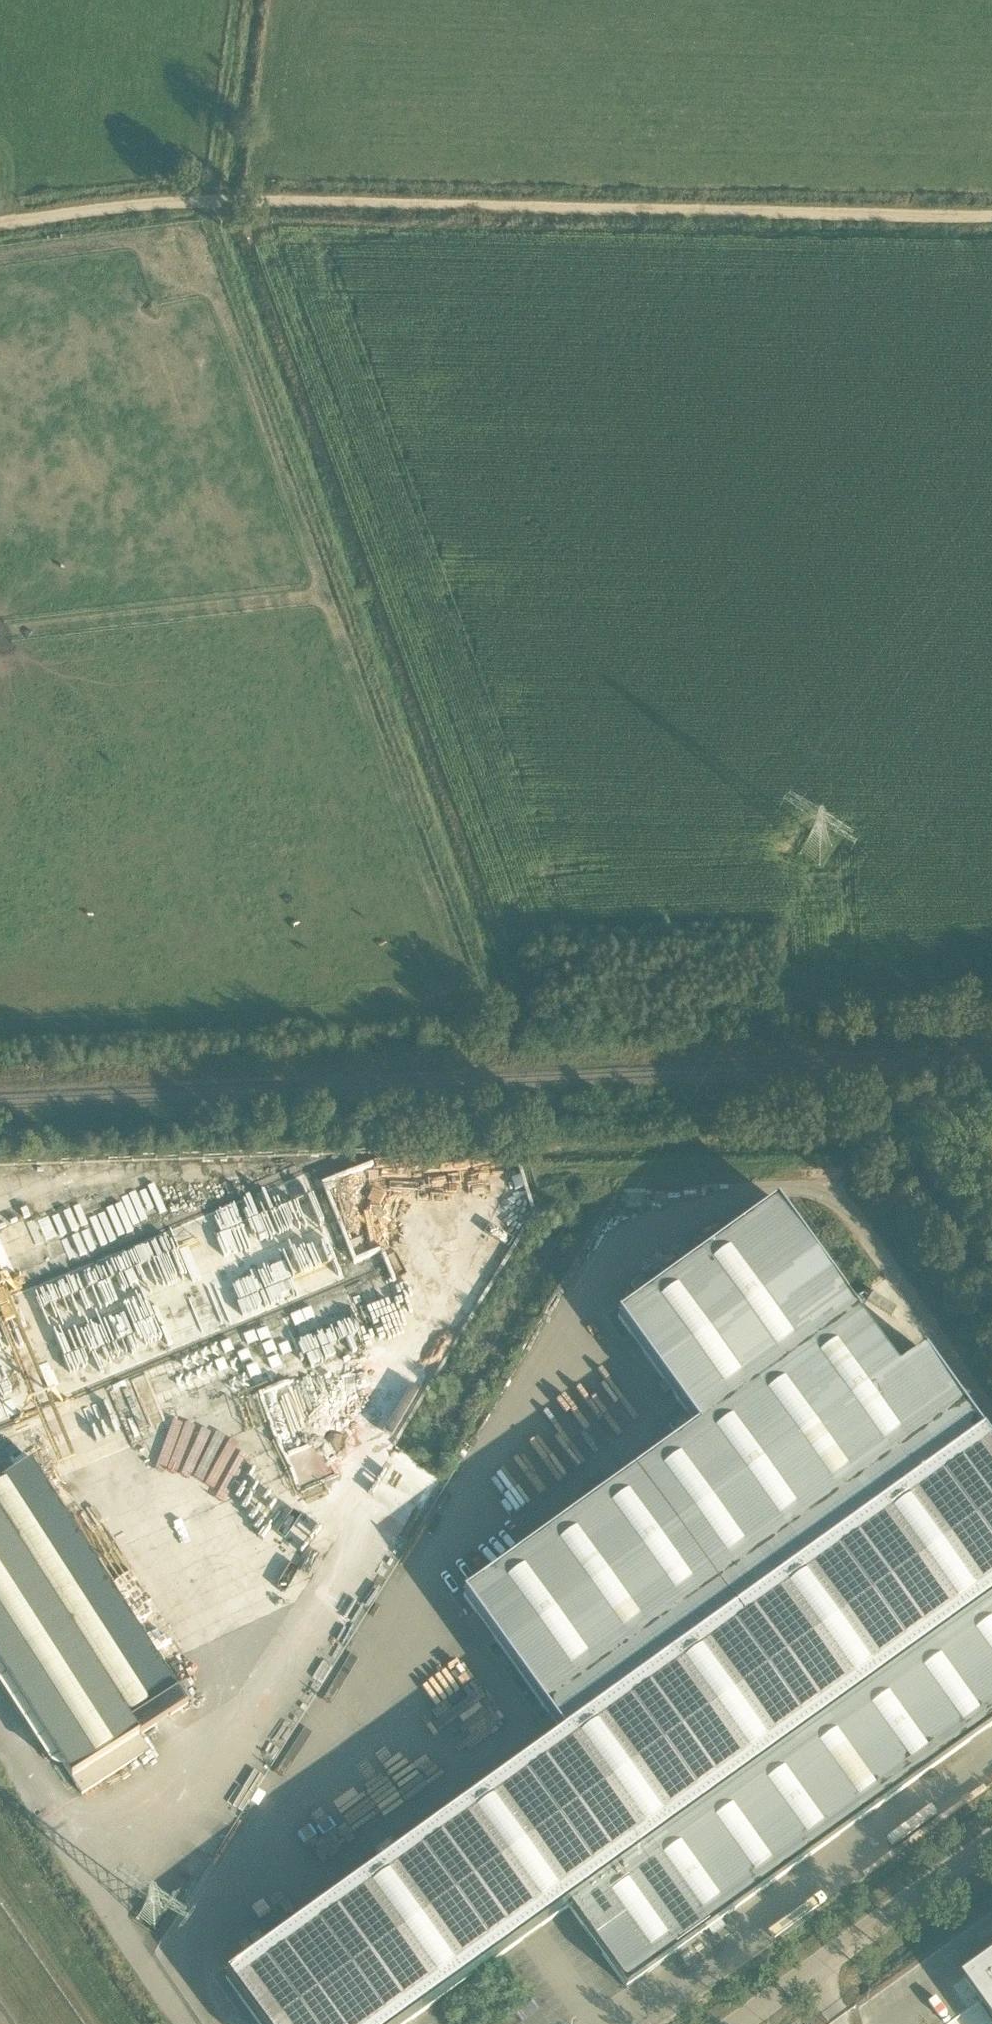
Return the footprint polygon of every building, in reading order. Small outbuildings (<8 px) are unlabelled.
[(925,1354),(899,1372),(778,1202),(618,1317),(686,1412),(669,1425),(680,1440),(463,1595),(564,1735),(226,1978),(259,2023),(405,2023),(569,1907),(627,1987),(991,1725),(991,1446),(925,1354)] [(82,1794),(150,1750),(140,1735),(188,1704),(31,1460),(0,1481),(0,1666),(82,1794)]
